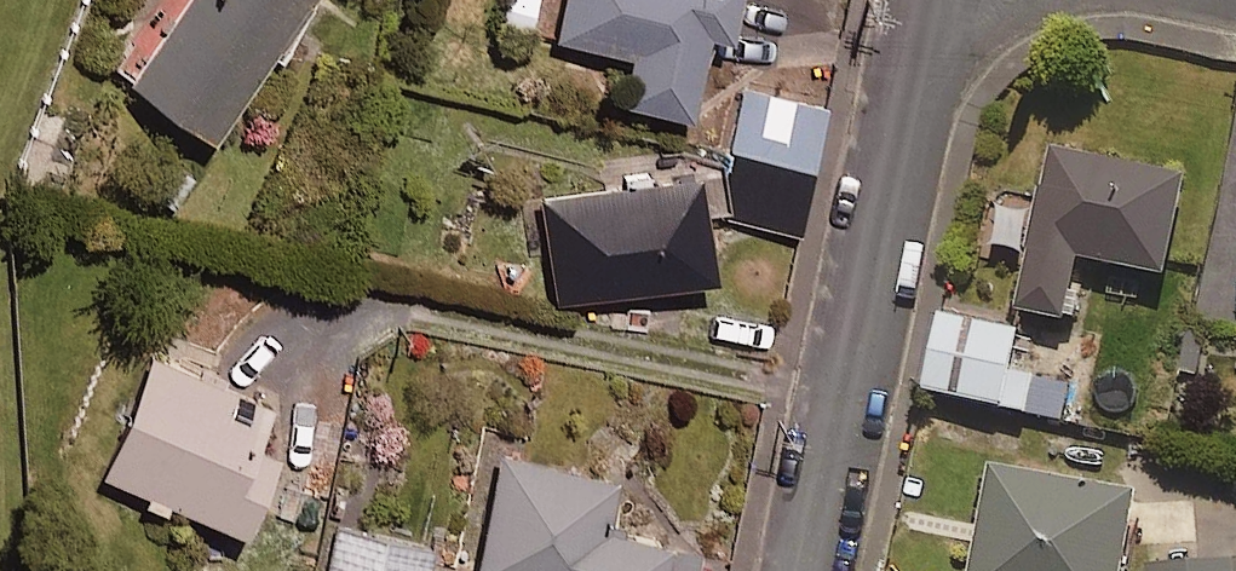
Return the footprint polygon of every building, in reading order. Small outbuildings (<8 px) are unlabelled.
[(122,78),(202,134),(296,0),(176,0),(122,78)] [(534,0),(503,0),(497,34),(527,40),(534,0)] [(548,34),(627,50),(618,97),(680,110),(697,27),(720,32),(726,0),(555,0),(548,34)] [(821,104),(744,89),(719,216),(796,231),(821,104)] [(1182,176),(1046,149),(1015,309),(1067,319),(1078,258),(1162,275),(1182,176)] [(706,274),(692,174),(537,196),(551,295),(706,274)] [(1014,332),(938,315),(921,390),(1061,421),(1069,386),(1005,371),(1014,332)] [(159,508),(162,500),(234,528),(265,447),(243,439),(260,394),(144,350),(96,474),(138,491),(135,499),(159,508)] [(497,444),(466,569),(476,570),(694,570),(699,551),(600,526),(614,473),(497,444)] [(989,472),(972,570),(1120,570),(1133,497),(989,472)] [(428,544),(330,524),(321,570),(423,570),(428,544)] [(1146,564),(1146,570),(1235,570),(1235,561),(1146,564)]
